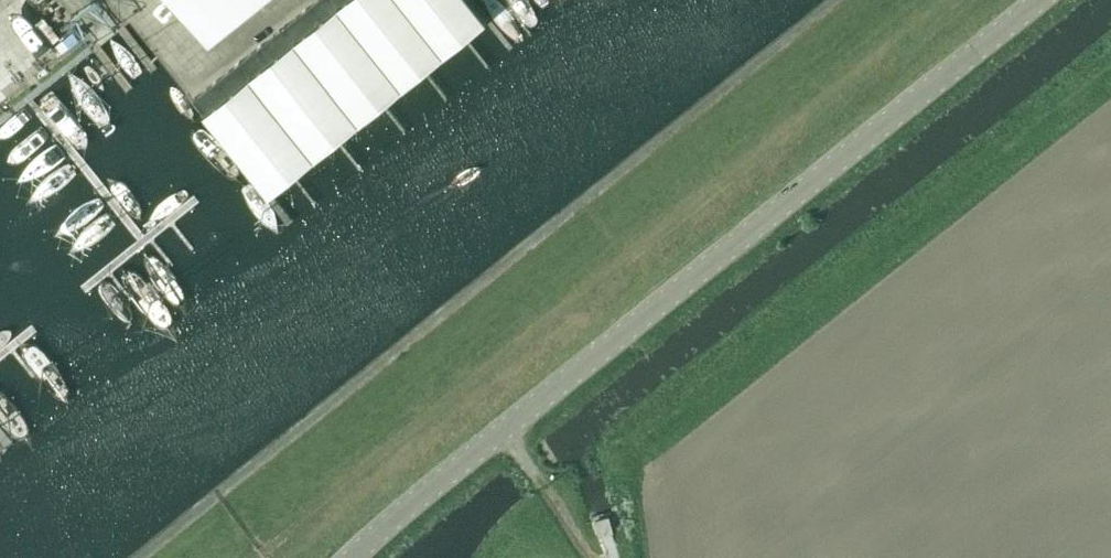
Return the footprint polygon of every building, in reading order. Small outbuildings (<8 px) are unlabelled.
[(47,0),(28,0),(23,5),(50,39),(67,25),(47,0)] [(207,41),(259,0),(175,0),(207,41)] [(268,193),(483,21),(467,0),(315,0),(192,98),(268,193)] [(599,533),(611,529),(607,516),(595,519),(599,533)]
